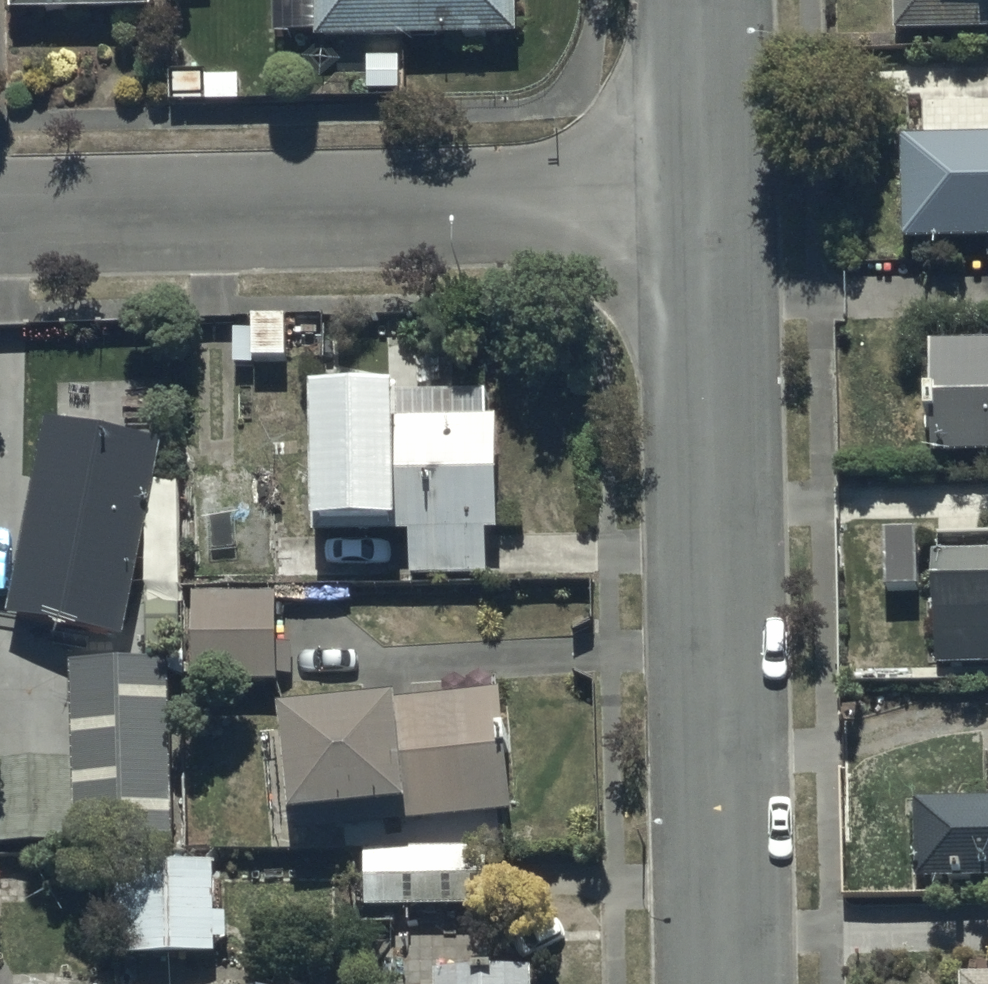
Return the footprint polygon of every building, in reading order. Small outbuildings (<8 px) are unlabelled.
[(6,16),(148,14),(148,0),(5,0),(6,16)] [(279,46),(336,45),(336,67),(367,67),(367,87),(408,86),(407,50),(521,48),(521,0),(278,0),(279,46)] [(891,35),(987,36),(987,0),(892,0),(891,35)] [(240,76),(172,76),(172,99),(240,98),(240,76)] [(899,142),(902,249),(987,247),(987,141),(899,142)] [(930,352),(933,465),(987,464),(987,328),(984,328),(985,350),(930,352)] [(399,401),(399,388),(308,392),(313,540),(414,537),(415,579),(487,576),(486,539),(499,538),(495,424),(488,425),(487,398),(399,401)] [(66,431),(44,428),(8,620),(179,654),(176,493),(159,490),(166,449),(105,439),(109,419),(70,413),(66,431)] [(937,573),(937,672),(987,672),(987,570),(937,573)] [(275,601),(192,604),(195,687),(278,684),(275,601)] [(73,668),(72,765),(0,765),(0,850),(175,852),(170,667),(73,668)] [(497,703),(255,729),(268,853),(294,851),(292,837),(510,814),(497,703)] [(910,807),(912,889),(987,887),(987,805),(910,807)] [(353,857),(356,925),(410,924),(409,914),(486,913),(485,854),(353,857)] [(131,963),(212,959),(212,945),(226,944),(224,919),(212,919),(209,866),(127,870),(131,963)] [(434,978),(434,983),(531,983),(531,976),(434,978)]
